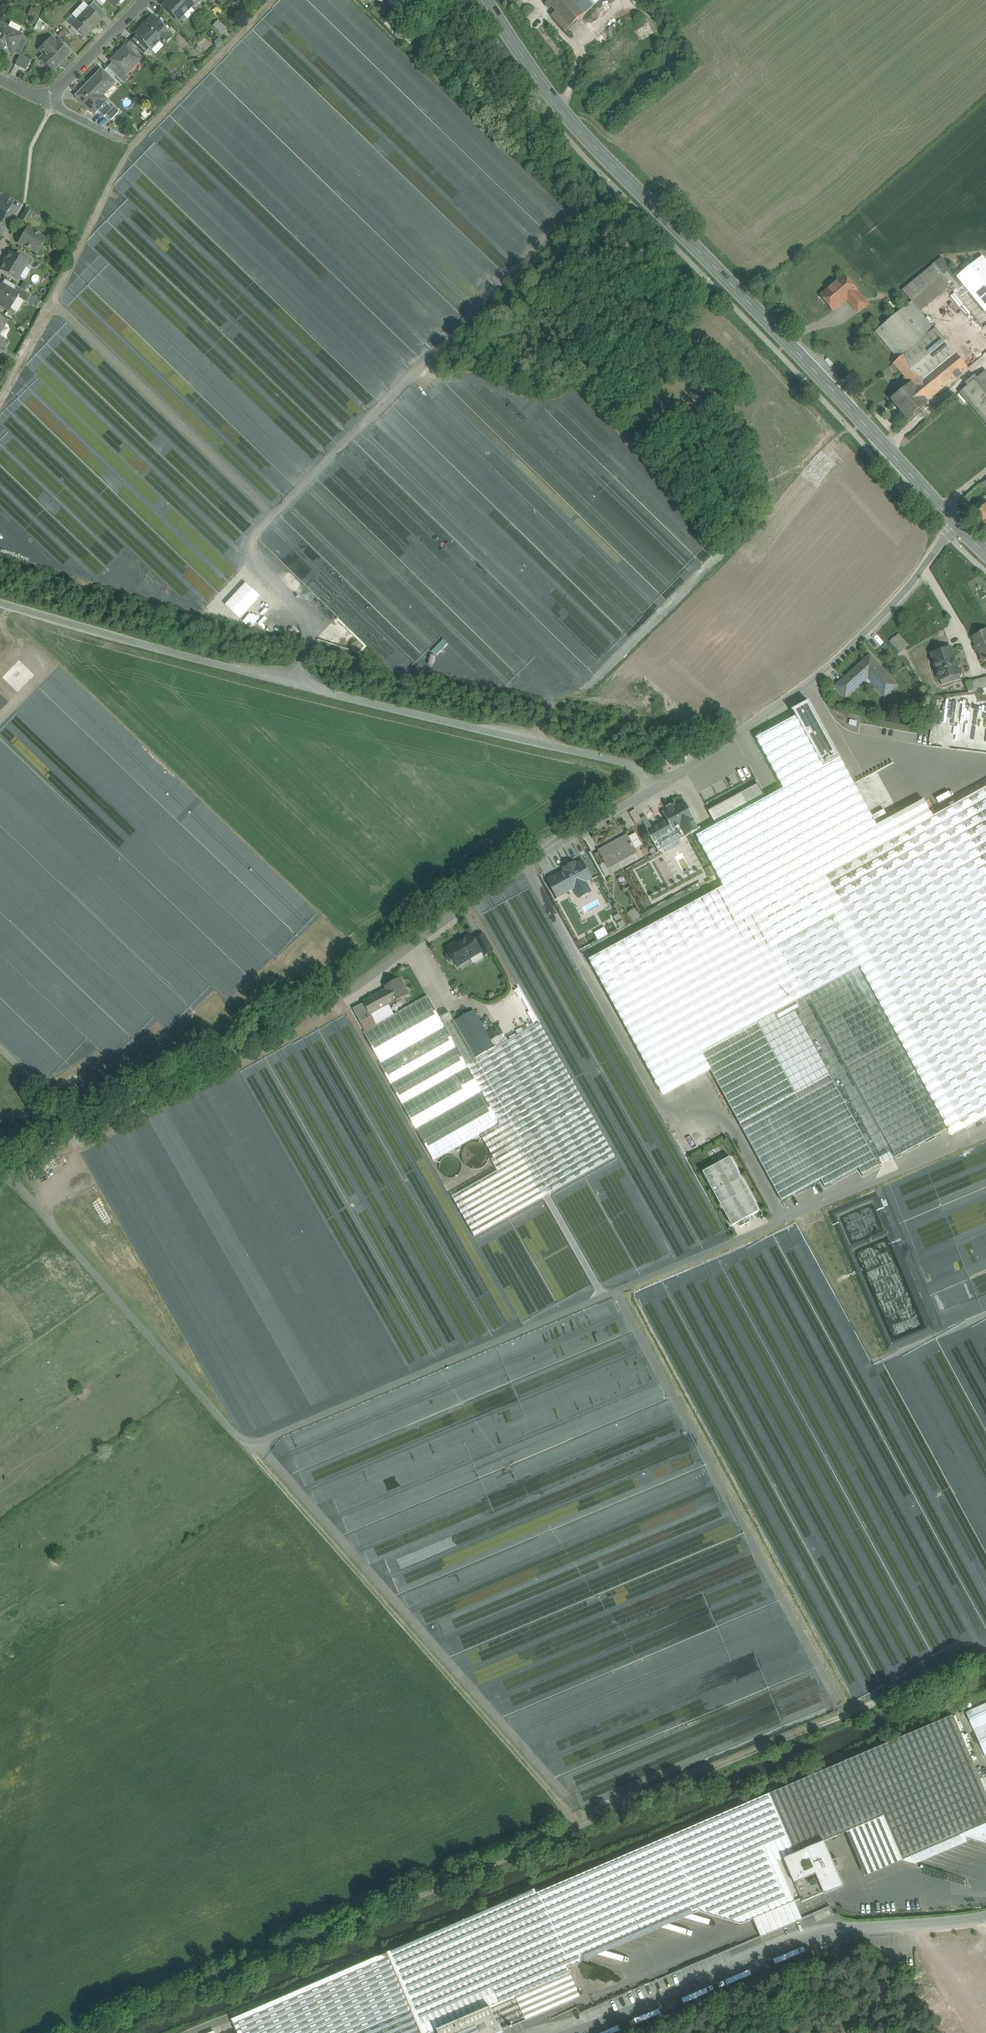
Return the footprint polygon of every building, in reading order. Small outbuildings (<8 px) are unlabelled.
[(170,1),(169,0),(168,0),(163,6),(177,19),(192,4),(188,0),(170,0),(170,1)] [(556,11),(552,15),(566,31),(592,7),(592,6),(586,0),(546,0),(556,11)] [(105,13),(93,2),(88,7),(100,18),(105,13)] [(88,7),(70,25),(84,38),(102,20),(100,18),(88,7)] [(152,17),(135,35),(149,49),(151,50),(148,47),(157,38),(162,42),(162,43),(161,45),(162,45),(163,46),(171,37),(166,32),(167,31),(152,17)] [(222,33),(227,27),(218,19),(213,25),(222,33)] [(0,24),(0,56),(5,58),(9,50),(13,52),(15,48),(15,49),(20,39),(22,35),(0,24)] [(413,42),(402,31),(397,36),(408,47),(413,42)] [(149,49),(135,36),(130,42),(143,55),(149,49)] [(69,54),(51,38),(43,46),(48,50),(40,58),(53,70),(69,54)] [(20,39),(15,49),(15,48),(13,52),(20,55),(20,54),(26,42),(20,39)] [(124,45),(110,60),(112,62),(123,73),(124,73),(138,58),(124,45)] [(31,60),(20,54),(20,55),(15,65),(26,70),(31,60)] [(112,62),(107,67),(124,83),(129,78),(124,73),(123,73),(112,62)] [(101,70),(75,96),(94,114),(102,105),(96,99),(105,90),(106,91),(114,83),(101,70)] [(106,101),(93,118),(107,128),(119,112),(106,101)] [(0,190),(0,199),(6,202),(10,196),(0,190)] [(0,199),(0,222),(10,205),(6,202),(0,199)] [(28,207),(20,220),(26,223),(30,216),(36,220),(39,214),(44,217),(44,216),(28,207)] [(34,232),(27,227),(18,243),(37,254),(46,239),(40,235),(40,234),(34,231),(34,232)] [(34,260),(18,250),(15,255),(27,262),(26,264),(30,266),(34,260)] [(10,252),(0,270),(17,279),(26,264),(27,262),(15,255),(10,252)] [(971,295),(941,258),(932,266),(942,278),(962,302),(971,295)] [(982,258),(958,277),(985,311),(985,263),(982,258)] [(932,266),(902,290),(912,302),(942,278),(932,266)] [(844,276),(822,295),(833,309),(847,298),(856,290),(844,276)] [(1,284),(0,286),(0,304),(9,310),(16,297),(18,294),(13,291),(1,284)] [(32,295),(16,286),(13,291),(18,294),(16,297),(27,303),(32,295)] [(856,290),(847,298),(858,312),(868,304),(856,290)] [(971,295),(962,302),(983,329),(985,327),(985,313),(971,295)] [(912,302),(900,311),(923,339),(935,329),(912,302)] [(923,339),(900,311),(884,324),(907,352),(923,339)] [(907,352),(884,324),(875,332),(898,359),(905,354),(907,352)] [(907,352),(905,354),(924,377),(954,352),(936,329),(907,352)] [(924,377),(905,354),(898,359),(894,363),(901,373),(910,384),(911,383),(926,402),(968,368),(954,352),(924,377)] [(901,373),(894,363),(890,366),(898,376),(901,373)] [(960,392),(985,423),(985,371),(960,392)] [(910,384),(898,393),(901,397),(894,402),(908,418),(927,403),(926,402),(911,383),(910,384)] [(974,517),(985,531),(985,506),(974,517)] [(248,530),(247,518),(239,518),(239,530),(248,530)] [(973,637),(983,661),(985,659),(985,630),(973,637)] [(904,649),(894,638),(890,641),(900,653),(904,649)] [(951,648),(932,654),(942,685),(961,679),(959,674),(957,674),(951,657),(953,656),(951,648)] [(870,656),(836,686),(846,697),(868,677),(885,696),(896,685),(870,656)] [(979,679),(966,682),(969,693),(982,689),(979,679)] [(850,749),(857,759),(866,753),(859,743),(850,749)] [(811,795),(843,770),(830,754),(821,761),(822,763),(799,781),(811,795)] [(776,789),(786,803),(796,796),(800,802),(805,799),(791,779),(776,789)] [(855,960),(767,798),(750,807),(743,793),(709,811),(714,821),(716,826),(804,988),(855,960)] [(797,802),(783,807),(789,823),(803,818),(797,802)] [(681,804),(669,811),(669,809),(664,812),(668,820),(673,829),(674,829),(687,822),(690,820),(681,804)] [(635,808),(629,811),(635,821),(640,818),(635,808)] [(839,827),(839,808),(820,808),(820,827),(839,827)] [(668,820),(648,831),(654,842),(675,831),(674,829),(673,829),(668,820)] [(714,821),(700,828),(703,833),(716,826),(714,821)] [(675,831),(654,842),(659,851),(692,832),(687,822),(674,829),(675,831)] [(804,988),(716,826),(703,833),(706,840),(699,844),(701,849),(718,880),(726,876),(748,915),(760,938),(770,956),(768,957),(774,967),(776,966),(790,993),(791,995),(804,988)] [(659,851),(626,869),(635,885),(701,849),(699,844),(706,840),(703,833),(700,828),(692,832),(659,851)] [(815,829),(802,829),(803,845),(815,845),(815,829)] [(627,836),(599,851),(600,851),(606,862),(600,865),(606,877),(638,860),(634,853),(636,853),(634,850),(641,846),(641,844),(636,834),(634,833),(627,837),(627,836)] [(701,849),(635,885),(636,888),(631,890),(647,919),(682,900),(718,880),(701,849)] [(600,851),(594,855),(600,865),(606,862),(600,851)] [(632,886),(624,871),(617,874),(625,890),(632,886)] [(532,875),(476,906),(486,925),(492,927),(498,921),(515,935),(523,931),(535,941),(532,936),(538,929),(529,921),(550,931),(547,925),(551,923),(555,929),(558,923),(554,920),(559,917),(554,913),(552,914),(549,911),(551,906),(543,903),(549,899),(543,895),(542,898),(537,895),(529,905),(525,896),(519,894),(540,882),(532,875)] [(718,880),(682,900),(703,939),(748,915),(726,876),(718,880)] [(647,919),(638,924),(659,964),(703,939),(682,900),(647,919)] [(703,939),(659,964),(672,987),(743,948),(760,938),(748,915),(703,939)] [(492,950),(483,935),(474,940),(481,951),(483,950),(485,955),(492,950)] [(472,936),(460,942),(459,941),(447,947),(450,953),(448,954),(447,957),(450,962),(453,963),(455,961),(458,967),(459,967),(457,965),(481,951),(474,940),(472,936)] [(770,956),(760,938),(743,948),(753,965),(754,965),(768,957),(770,956)] [(672,987),(665,991),(696,1048),(792,996),(791,995),(790,993),(774,1002),(759,976),(759,975),(754,965),(753,965),(743,948),(672,987)] [(768,957),(754,965),(759,975),(774,967),(768,957)] [(855,960),(804,988),(896,1157),(947,1129),(855,960)] [(443,988),(450,985),(441,966),(434,969),(443,988)] [(790,993),(776,966),(774,967),(759,975),(759,976),(774,1002),(790,993)] [(401,978),(385,987),(386,989),(393,1002),(394,1002),(409,994),(401,978)] [(364,1003),(371,1015),(389,1005),(393,1002),(386,989),(363,1001),(364,1003)] [(445,1027),(440,1018),(427,996),(394,1014),(376,1024),(363,1032),(381,1063),(445,1027)] [(696,1048),(717,1086),(812,1034),(792,996),(696,1048)] [(364,1003),(353,1009),(361,1023),(372,1017),(371,1015),(364,1003)] [(389,1005),(371,1015),(372,1017),(376,1024),(394,1014),(389,1005)] [(493,1045),(474,1010),(454,1021),(475,1058),(495,1047),(493,1045)] [(475,1058),(454,1021),(449,1012),(440,1018),(445,1027),(446,1028),(467,1066),(468,1067),(482,1092),(483,1093),(500,1123),(507,1119),(494,1096),(492,1093),(479,1070),(501,1058),(500,1056),(495,1047),(475,1058)] [(537,1020),(493,1045),(495,1047),(500,1056),(544,1031),(537,1020)] [(446,1028),(380,1066),(401,1103),(467,1066),(446,1028)] [(501,1058),(479,1070),(492,1093),(558,1056),(545,1033),(501,1058)] [(554,1062),(494,1096),(507,1119),(508,1119),(568,1085),(554,1062)] [(468,1067),(402,1104),(416,1129),(482,1092),(468,1067)] [(568,1085),(508,1119),(522,1143),(586,1107),(574,1084),(569,1087),(568,1085)] [(483,1093),(417,1130),(434,1161),(481,1134),(500,1123),(483,1093)] [(522,1143),(508,1119),(507,1119),(500,1123),(514,1148),(522,1143)] [(500,1123),(481,1134),(495,1159),(514,1148),(500,1123)] [(503,1193),(529,1180),(516,1155),(500,1163),(511,1183),(504,1187),(502,1182),(499,1184),(503,1193)] [(705,1169),(732,1226),(760,1213),(733,1156),(705,1169)] [(785,1198),(784,1193),(788,1192),(787,1187),(778,1189),(782,1199),(785,1198)] [(616,1268),(617,1277),(625,1276),(625,1273),(631,1272),(631,1266),(616,1268)] [(966,1712),(985,1757),(985,1703),(966,1712)] [(535,1894),(568,1968),(581,1962),(581,1961),(583,1954),(691,1908),(693,1913),(699,1911),(741,1924),(801,1898),(784,1858),(806,1849),(824,1841),(883,1816),(902,1860),(961,1835),(985,1824),(985,1792),(953,1715),(537,1893),(535,1894)] [(961,1835),(985,1842),(985,1824),(961,1835)] [(832,1860),(824,1841),(806,1849),(824,1892),(825,1894),(843,1886),(835,1867),(836,1867),(836,1866),(837,1864),(835,1861),(833,1860),(832,1860)] [(806,1849),(784,1858),(801,1898),(803,1902),(824,1892),(806,1849)] [(437,2029),(490,2006),(500,2029),(509,2025),(509,2027),(513,2026),(512,2025),(580,1996),(567,1968),(568,1968),(535,1894),(537,1893),(535,1889),(232,2019),(237,2032),(439,2032),(437,2029)] [(437,2029),(439,2032),(496,2032),(501,2031),(500,2029),(490,2006),(437,2029)]
